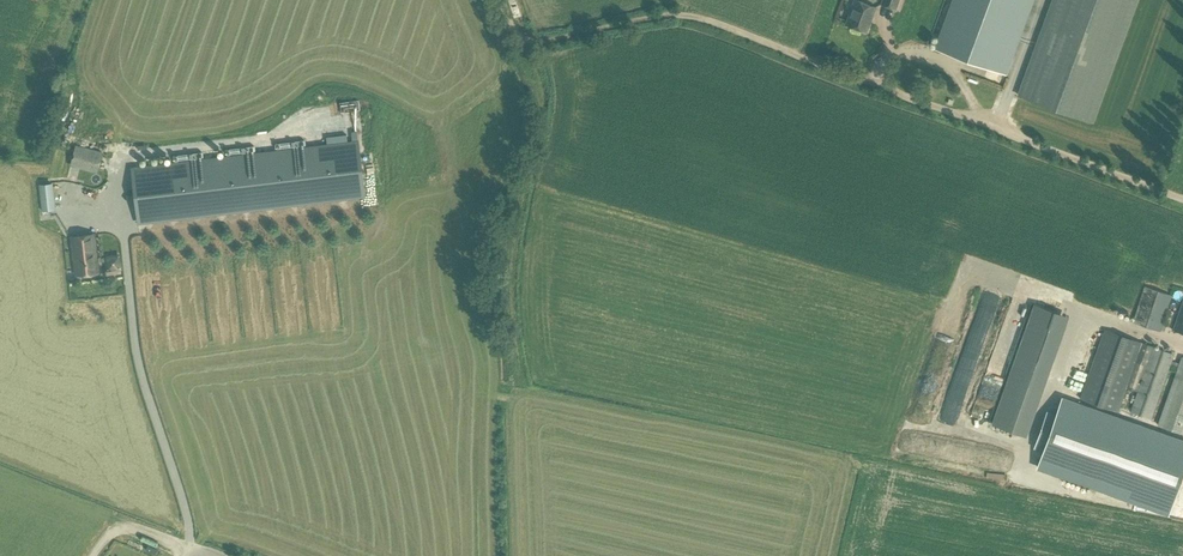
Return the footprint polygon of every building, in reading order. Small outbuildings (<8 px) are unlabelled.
[(846,24),(866,31),(876,7),(858,0),(855,0),(846,24)] [(882,4),(895,9),(899,0),(883,0),(882,4)] [(933,49),(1007,76),(1018,46),(1013,45),(1012,46),(1010,46),(1027,0),(951,0),(933,49)] [(1019,95),(1092,122),(1136,0),(1054,0),(1019,95)] [(87,71),(84,89),(93,91),(97,73),(87,71)] [(358,139),(131,168),(135,202),(363,174),(358,139)] [(74,151),(72,159),(75,165),(94,170),(100,166),(102,160),(98,154),(79,148),(74,151)] [(36,185),(48,272),(58,271),(47,184),(36,185)] [(88,211),(102,213),(104,197),(90,195),(88,211)] [(94,234),(71,237),(76,275),(99,272),(94,234)] [(119,256),(107,257),(108,269),(120,267),(119,256)] [(1144,286),(1132,322),(1161,332),(1161,330),(1165,332),(1167,325),(1163,323),(1172,296),(1144,286)] [(1035,299),(993,420),(1028,432),(1070,311),(1035,299)] [(72,324),(73,304),(61,303),(60,324),(72,324)] [(1174,329),(1182,332),(1182,304),(1174,329)] [(1104,329),(1080,399),(1118,413),(1143,343),(1104,329)] [(1153,347),(1131,412),(1151,419),(1174,354),(1153,347)] [(1158,424),(1182,433),(1182,357),(1158,424)] [(1059,403),(1054,420),(1045,416),(1032,454),(1041,457),(1035,474),(1165,519),(1182,467),(1182,446),(1059,403)]
